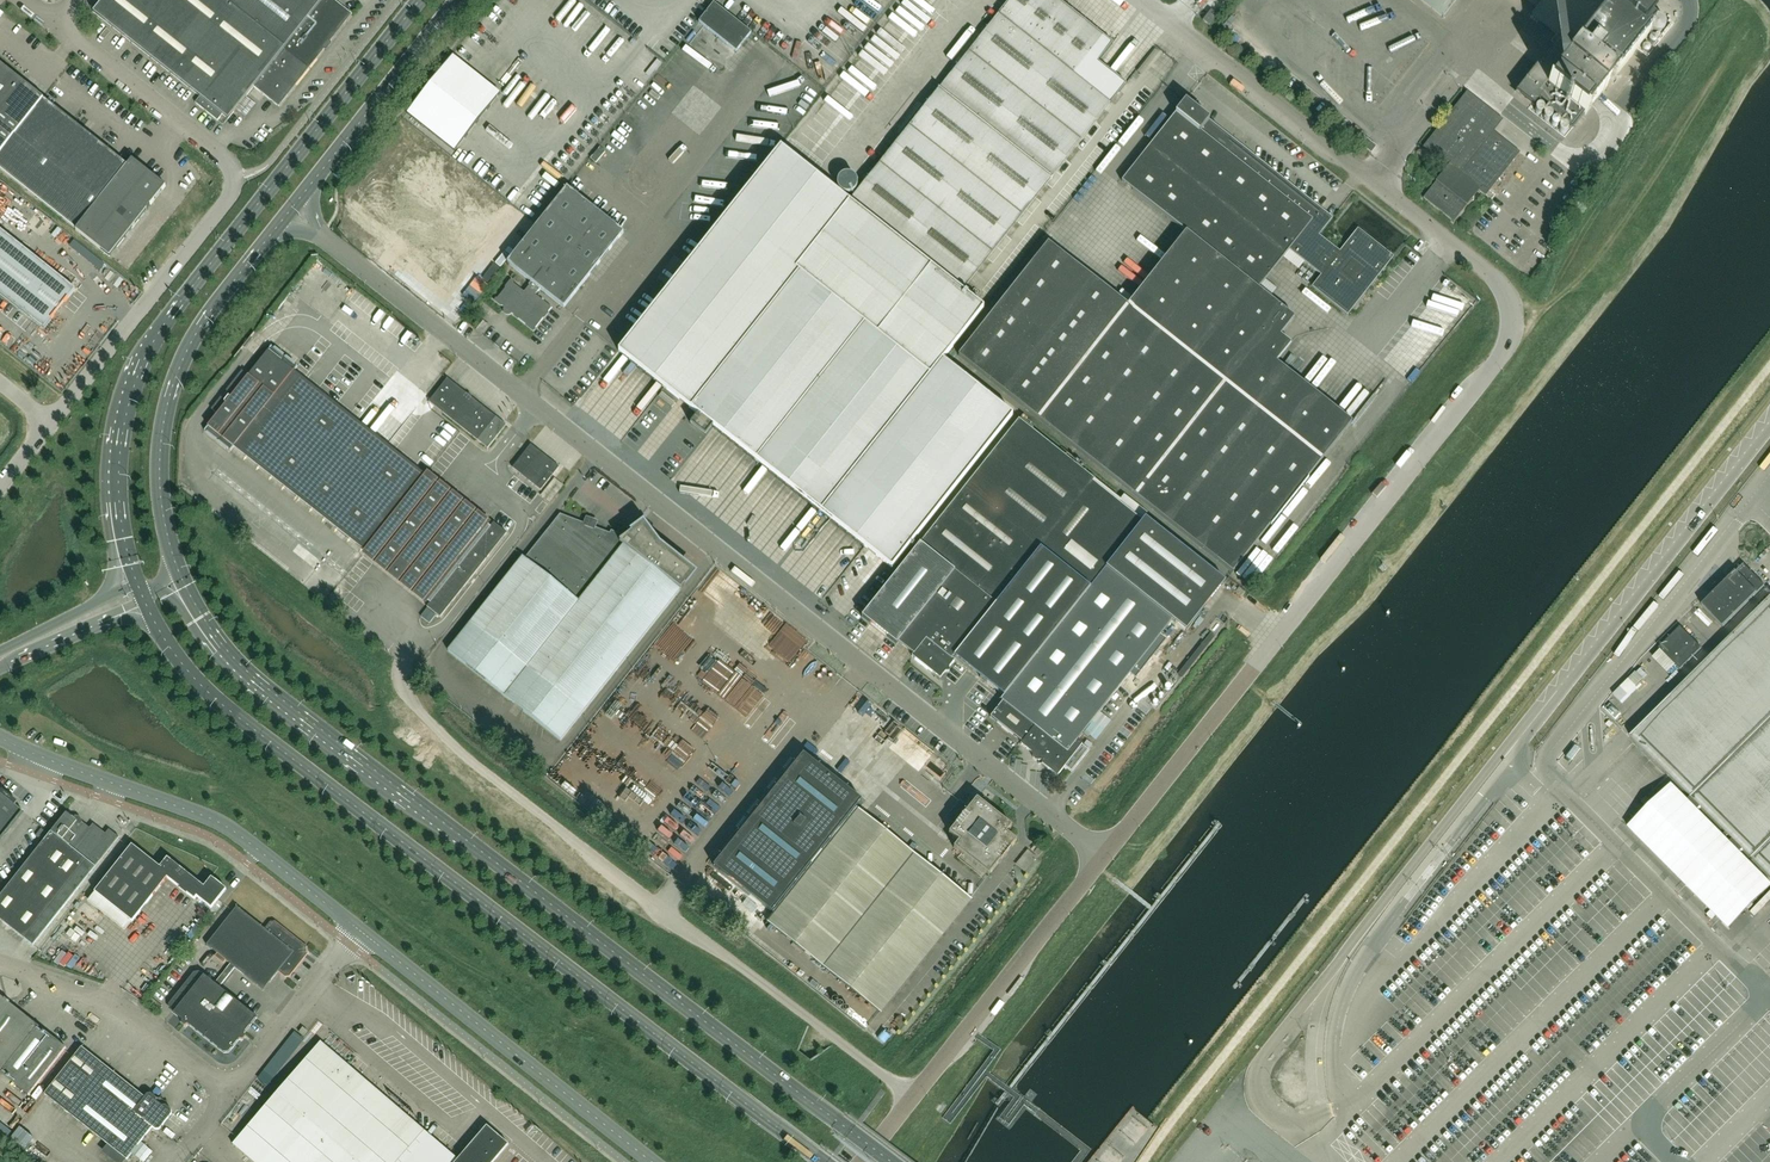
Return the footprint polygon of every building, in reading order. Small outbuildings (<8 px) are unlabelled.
[(334,0),(103,0),(93,12),(200,97),(195,103),(218,121),(223,115),(228,119),(254,87),(279,107),(279,106),(323,50),(324,50),(324,49),(330,41),(331,41),(331,40),(351,15),(352,15),(352,14),(334,0)] [(1040,0),(1009,0),(998,14),(1017,29),(1040,0)] [(1065,6),(1058,0),(1040,0),(1017,29),(1036,44),(1065,6)] [(1443,17),(1456,0),(1421,0),(1443,17)] [(1535,9),(1531,15),(1559,37),(1515,92),(1533,106),(1538,100),(1573,127),(1584,114),(1586,115),(1652,32),(1643,25),(1652,14),(1639,4),(1638,4),(1633,0),(1524,0),(1535,9)] [(752,33),(714,3),(698,22),(736,52),(752,33)] [(1054,59),(1084,21),(1065,6),(1036,44),(1054,59)] [(1209,26),(1217,16),(1210,10),(1202,21),(1209,26)] [(1054,59),(1036,44),(1017,29),(998,14),(968,52),(1025,96),(1054,59)] [(1073,73),(1103,36),(1084,21),(1054,59),(1073,73)] [(1107,69),(1098,61),(1112,43),(1103,36),(1073,73),(1091,88),(1107,69)] [(1649,49),(1658,51),(1661,39),(1651,37),(1649,49)] [(1025,96),(968,52),(939,88),(938,88),(995,134),(1025,96)] [(500,94),(452,56),(407,113),(455,151),(500,94)] [(635,80),(648,60),(643,57),(630,77),(635,80)] [(1091,88),(1073,73),(1054,59),(1025,96),(1081,141),(1110,103),(1091,88)] [(46,101),(44,99),(44,98),(25,83),(21,80),(0,63),(0,169),(65,221),(76,229),(76,230),(109,256),(110,256),(147,210),(147,209),(150,205),(151,205),(166,186),(166,185),(132,159),(127,165),(121,161),(76,125),(46,101)] [(1110,103),(1125,83),(1107,68),(1107,69),(1091,88),(1110,103)] [(995,134),(938,88),(938,89),(939,89),(909,126),(965,171),(995,134)] [(1483,194),(1517,151),(1520,153),(1499,136),(1497,139),(1489,132),(1500,119),(1502,121),(1503,120),(1467,91),(1466,92),(1469,94),(1426,148),(1423,146),(1423,147),(1448,167),(1424,197),(1423,198),(1425,197),(1454,220),(1453,222),(1455,221),(1478,191),(1485,196),(1486,196),(1483,194)] [(1081,141),(1025,96),(995,134),(1052,179),(1052,178),(1051,177),(1081,141)] [(1291,344),(1280,335),(1294,317),(1278,305),(1281,301),(1261,284),(1288,249),(1321,275),(1313,287),(1347,314),(1392,257),(1358,230),(1340,252),(1318,235),(1332,218),(1316,206),(1208,121),(1209,120),(1184,101),(1182,104),(1182,105),(1122,181),(1186,232),(1128,306),(1048,243),(959,355),(1232,572),(1351,422),(1276,362),(1291,344)] [(965,171),(909,126),(880,164),(936,208),(965,171)] [(1052,179),(995,134),(965,171),(1021,215),(1051,178),(1051,179),(1052,179)] [(1376,147),(1364,137),(1359,144),(1371,154),(1376,147)] [(412,144),(367,203),(455,270),(500,211),(412,144)] [(892,569),(1012,417),(942,360),(983,308),(962,291),(906,246),(849,202),(780,147),(619,351),(698,414),(690,424),(699,431),(703,427),(708,432),(713,426),(892,569)] [(936,208),(880,164),(850,201),(849,202),(906,246),(936,208)] [(1021,215),(965,171),(936,208),(992,253),(1021,215)] [(564,308),(624,233),(567,188),(507,263),(531,281),(529,284),(530,285),(524,292),(511,281),(505,288),(496,301),(533,331),(552,308),(558,313),(562,307),(564,308)] [(636,215),(644,206),(636,199),(628,208),(636,215)] [(992,253),(936,208),(906,246),(962,291),(992,253)] [(44,329),(76,289),(0,229),(0,294),(44,329)] [(1019,262),(1026,251),(1021,248),(1015,259),(1019,262)] [(410,264),(406,269),(417,279),(421,274),(410,264)] [(491,526),(425,475),(294,371),(297,367),(297,366),(296,367),(295,365),(294,364),(293,365),(285,359),(286,358),(285,357),(285,358),(283,356),(284,356),(283,355),(282,356),(274,350),(275,349),(274,348),(274,349),(272,347),(272,346),(248,376),(244,372),(244,373),(241,373),(241,372),(212,409),(218,414),(208,427),(205,431),(206,431),(207,432),(207,433),(208,433),(209,432),(217,439),(216,440),(217,440),(219,441),(218,442),(219,442),(220,441),(228,448),(227,449),(228,449),(230,450),(230,451),(231,451),(235,445),(364,551),(430,603),(427,607),(440,617),(507,533),(494,523),(491,526)] [(506,426),(472,396),(471,395),(471,396),(470,396),(469,397),(469,396),(468,396),(467,395),(467,394),(447,379),(439,389),(429,402),(488,449),(506,426)] [(996,604),(1040,548),(1090,587),(1142,522),(1141,521),(1147,513),(1124,495),(1120,500),(1019,420),(920,544),(861,617),(895,644),(897,642),(912,654),(910,656),(938,678),(944,672),(948,672),(948,668),(954,662),(952,660),(954,657),(996,604)] [(541,490),(559,467),(531,445),(512,468),(541,490)] [(523,557),(448,651),(561,740),(680,590),(681,590),(685,585),(678,580),(674,585),(632,552),(639,543),(638,543),(642,539),(634,528),(630,532),(631,533),(627,537),(611,531),(610,533),(593,527),(594,524),(588,522),(587,524),(560,514),(525,558),(523,557)] [(1071,772),(1089,750),(1077,741),(1172,621),(1186,631),(1225,581),(1145,518),(1142,522),(1090,587),(1040,548),(996,604),(954,657),(967,668),(967,667),(979,677),(986,683),(986,682),(998,691),(997,692),(1003,696),(1000,700),(1002,701),(989,717),(1022,742),(1021,744),(1032,753),(1032,757),(1033,758),(1034,759),(1035,760),(1037,761),(1038,761),(1039,764),(1042,764),(1057,776),(1065,767),(1071,772)] [(1723,627),(1765,585),(1744,564),(1702,606),(1723,627)] [(1631,737),(1769,877),(1769,598),(1631,737)] [(432,628),(438,619),(427,611),(421,619),(432,628)] [(1695,617),(1690,612),(1680,622),(1685,627),(1695,617)] [(1702,648),(1701,648),(1681,627),(1659,648),(1680,669),(1702,648)] [(1668,678),(1677,669),(1661,653),(1653,661),(1668,678)] [(1613,698),(1622,707),(1650,682),(1641,672),(1613,698)] [(427,707),(436,714),(441,707),(432,700),(427,707)] [(772,913),(861,801),(803,754),(713,866),(772,913)] [(11,829),(9,828),(23,811),(0,793),(0,840),(6,832),(7,833),(11,829)] [(1016,841),(1010,836),(1006,833),(1012,826),(977,798),(949,833),(959,841),(953,848),(988,876),(1016,841)] [(880,1012),(970,899),(857,809),(767,922),(880,1012)] [(119,837),(118,836),(117,837),(109,831),(106,835),(93,825),(90,829),(82,823),(82,822),(75,816),(73,818),(66,813),(0,896),(0,920),(33,946),(119,837)] [(204,887),(167,858),(160,867),(132,845),(95,892),(132,922),(167,878),(194,899),(197,897),(211,908),(226,889),(211,878),(204,887)] [(1016,868),(1024,876),(1037,860),(1028,853),(1016,868)] [(661,876),(671,876),(671,859),(660,859),(661,876)] [(94,897),(88,905),(125,931),(131,922),(94,897)] [(235,968),(263,990),(278,971),(285,977),(290,977),(305,957),(305,955),(306,953),(305,948),(304,947),(303,945),(275,922),(270,922),(265,929),(237,907),(206,945),(231,965),(235,968)] [(216,920),(221,924),(228,914),(224,910),(216,920)] [(196,962),(200,966),(208,957),(204,954),(196,962)] [(231,965),(215,984),(220,988),(235,968),(231,965)] [(257,1017),(220,988),(215,984),(204,975),(174,1013),(182,1020),(188,1025),(224,1053),(229,1053),(257,1017)] [(38,1026),(0,996),(0,1073),(29,1096),(66,1048),(38,1026)] [(171,1037),(167,1042),(182,1053),(185,1048),(171,1037)] [(425,1132),(320,1043),(233,1144),(254,1161),(399,1161),(425,1132)] [(171,1110),(166,1106),(162,1106),(157,1102),(157,1098),(151,1094),(147,1094),(145,1098),(83,1049),(83,1048),(82,1047),(44,1094),(46,1095),(65,1111),(127,1160),(131,1154),(140,1142),(152,1127),(156,1130),(160,1129),(172,1114),(171,1110)] [(12,1131),(22,1120),(12,1111),(2,1123),(12,1131)] [(508,1145),(486,1126),(465,1151),(457,1160),(456,1161),(493,1161),(508,1145)] [(1130,1155),(1145,1139),(1132,1127),(1117,1143),(1130,1155)] [(457,1160),(425,1132),(399,1161),(456,1161),(457,1160)] [(140,1142),(131,1154),(136,1157),(145,1146),(140,1142)] [(38,1144),(27,1155),(35,1161),(46,1151),(38,1144)] [(1123,1161),(1109,1151),(1101,1161),(1123,1161)]
